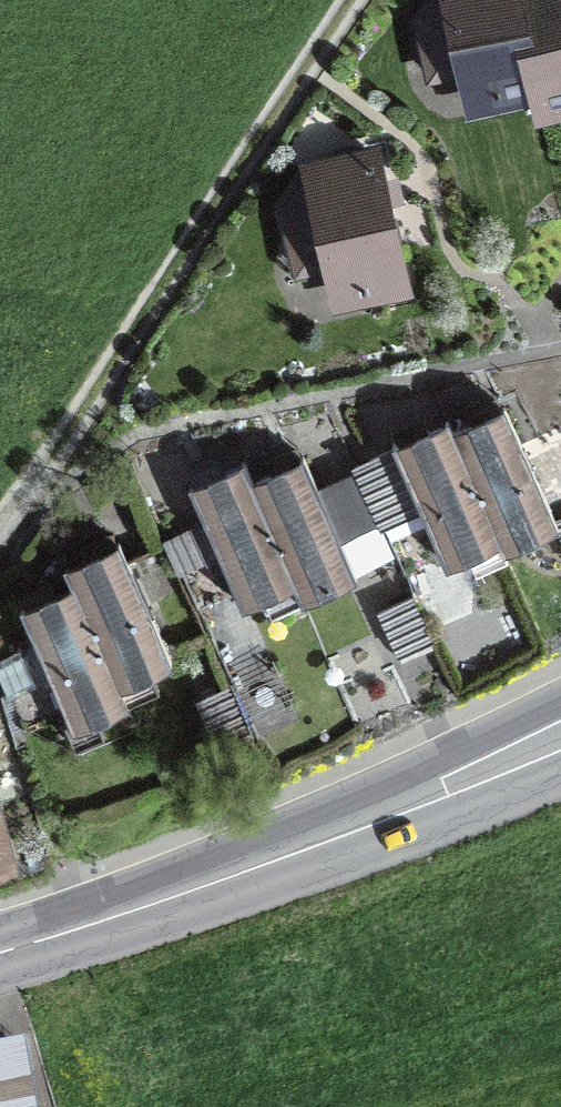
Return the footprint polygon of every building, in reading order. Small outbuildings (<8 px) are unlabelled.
[(515,0),(441,0),(466,117),(537,102),(515,0)] [(537,102),(542,128),(560,124),(560,0),(515,0),(537,102)] [(381,163),(304,180),(331,307),(409,291),(381,163)] [(448,427),(493,530),(498,543),(551,520),(500,405),(448,427)] [(493,530),(448,427),(443,416),(385,441),(435,556),(493,530)] [(560,489),(560,448),(549,452),(560,489)] [(247,477),(290,575),(298,593),(349,570),(299,454),(247,477)] [(290,575),(247,477),(239,457),(181,482),(233,601),(290,575)] [(78,586),(110,677),(165,657),(122,535),(67,555),(78,586)] [(110,677),(78,586),(21,605),(59,714),(116,694),(110,677)] [(413,593),(380,609),(400,651),(434,636),(413,593)] [(234,683),(200,696),(216,737),(250,724),(234,683)] [(9,853),(0,823),(0,856),(9,853)] [(0,1037),(0,1106),(43,1106),(31,1032),(0,1037)]
